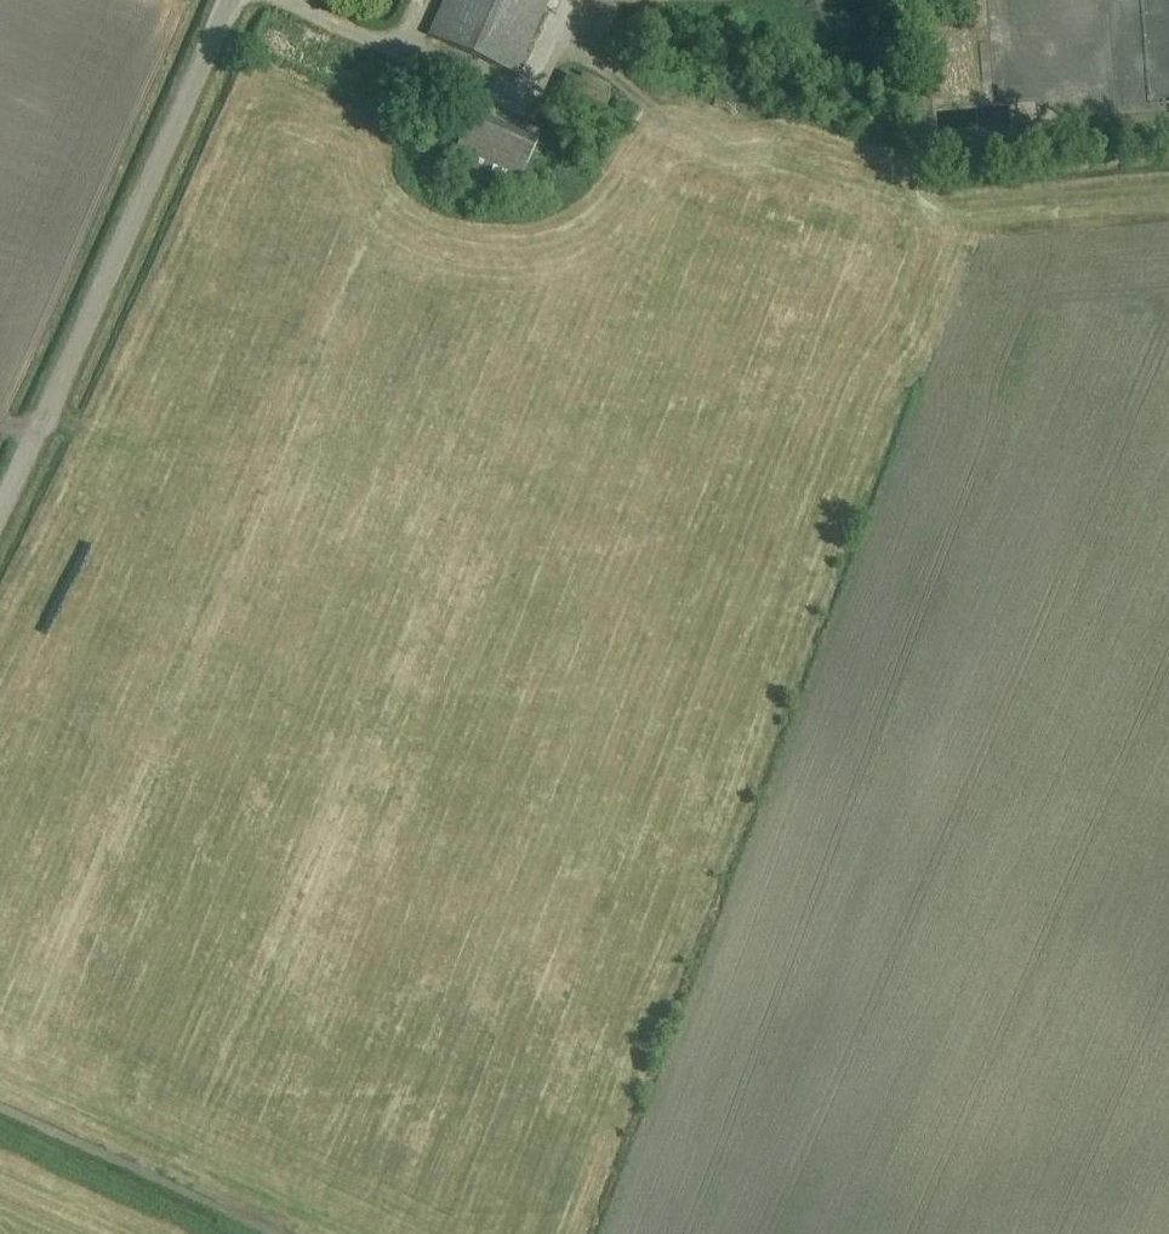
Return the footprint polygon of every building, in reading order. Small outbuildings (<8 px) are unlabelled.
[(433,36),(528,71),(554,0),(446,0),(433,36)] [(560,98),(570,103),(579,82),(569,78),(560,98)] [(509,172),(524,140),(474,116),(460,145),(488,158),(487,161),(509,172)]
